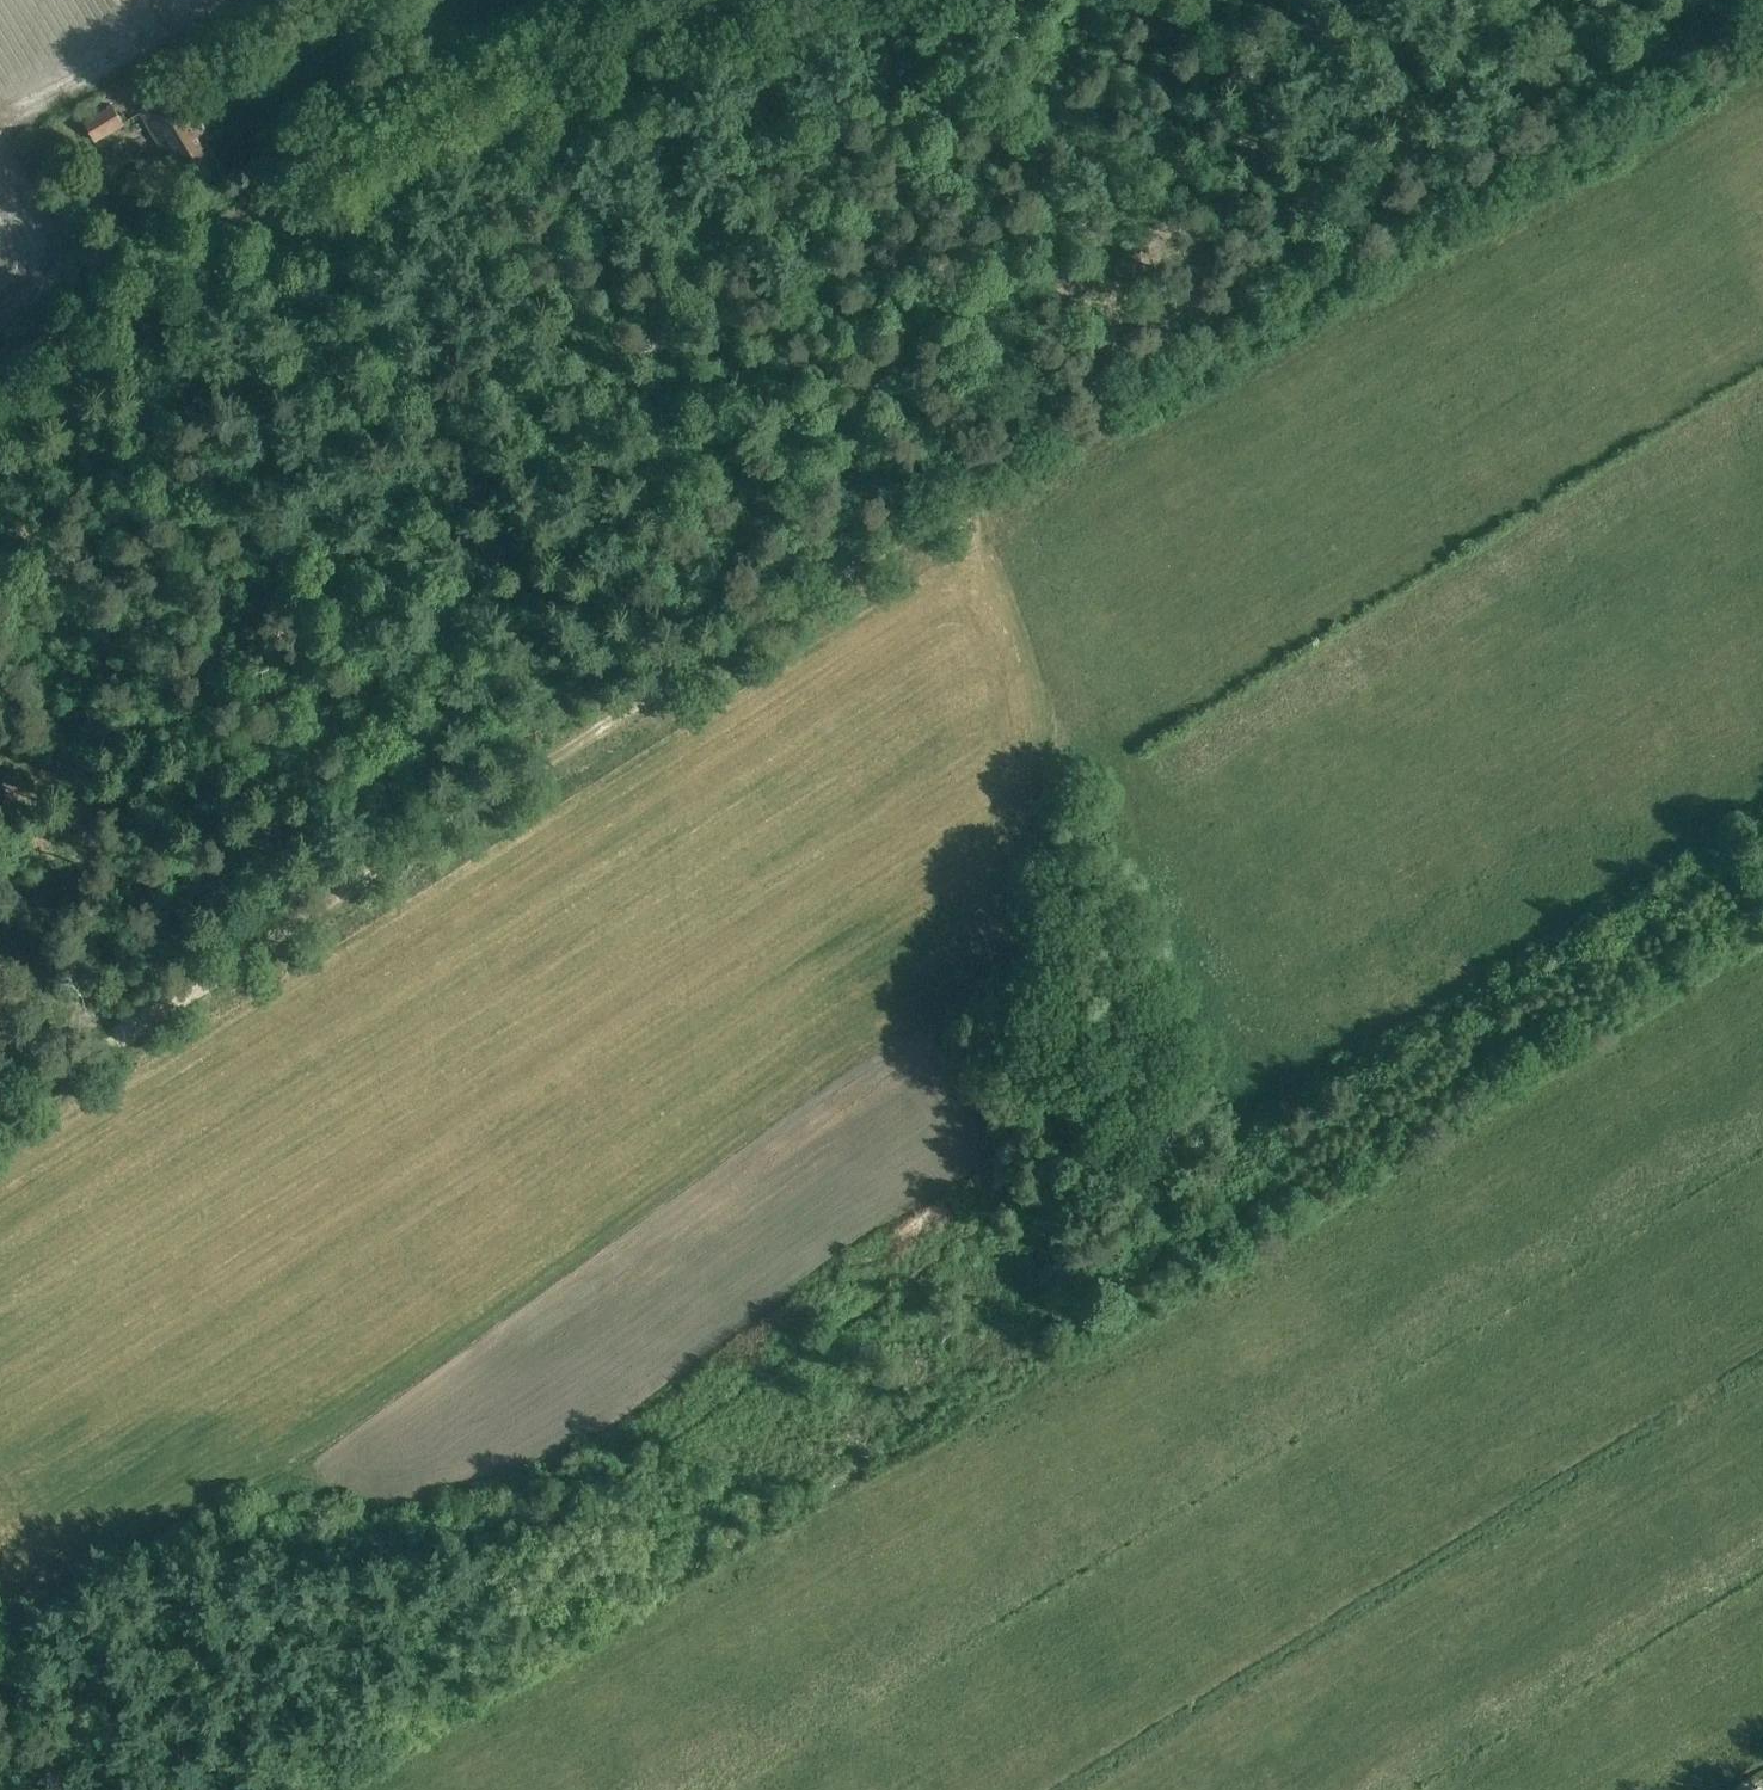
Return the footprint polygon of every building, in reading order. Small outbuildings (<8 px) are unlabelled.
[(1092,41),(1097,59),(1113,54),(1108,36),(1092,41)] [(210,98),(196,107),(184,89),(143,115),(167,152),(172,149),(195,184),(225,165),(210,142),(216,138),(203,118),(217,108),(210,98)] [(83,120),(95,141),(124,124),(112,103),(83,120)] [(268,153),(273,161),(302,142),(296,134),(268,153)]
